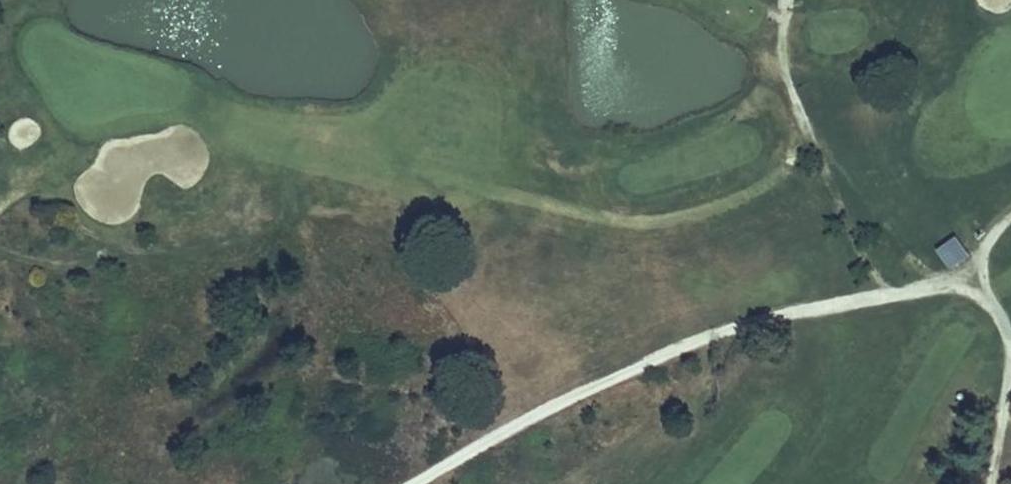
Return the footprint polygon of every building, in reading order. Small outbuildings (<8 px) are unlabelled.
[(955,237),(934,250),(947,271),(969,258),(955,237)]
